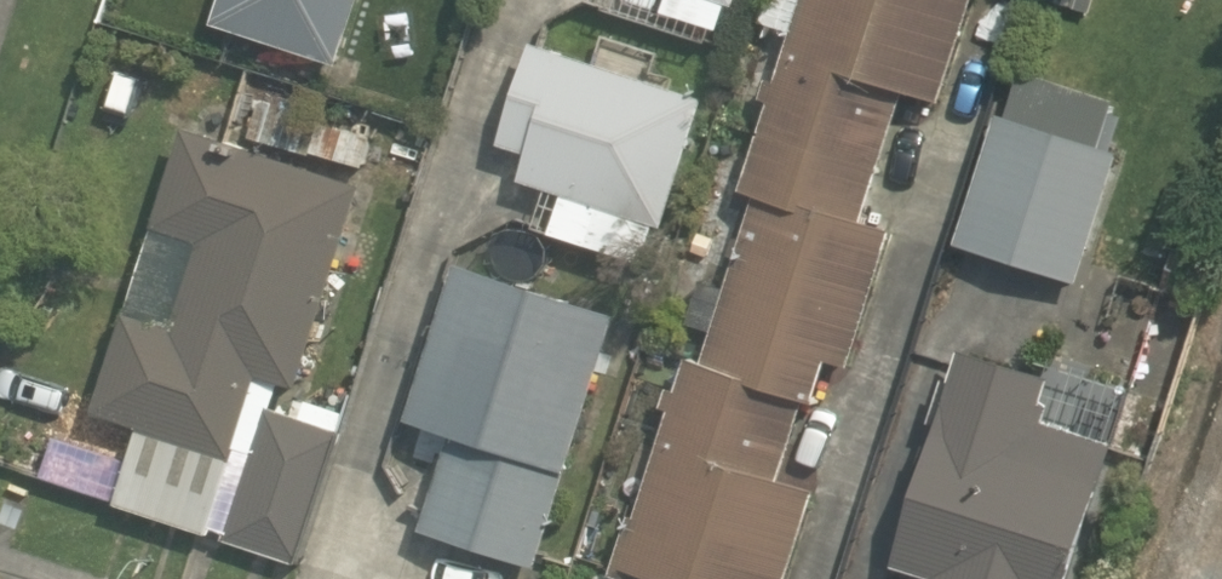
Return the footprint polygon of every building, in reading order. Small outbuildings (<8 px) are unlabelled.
[(214,27),(339,68),(362,0),(223,0),(214,27)] [(894,234),(864,225),(904,92),(944,103),(975,0),(767,0),(760,26),(792,35),(779,77),(765,73),(757,102),(767,105),(741,193),(759,198),(707,367),(688,361),(678,393),(668,390),(662,410),(672,413),(640,518),(629,514),(609,578),(793,578),(819,492),(780,480),(803,402),(815,405),(827,364),(852,372),(894,234)] [(447,154),(547,192),(583,98),(482,60),(447,154)] [(1077,287),(1122,155),(1100,147),(1113,107),(1021,75),(1007,116),(1001,114),(956,246),(1077,287)] [(364,169),(370,141),(321,126),(313,154),(364,169)] [(192,133),(99,416),(138,428),(116,496),(211,527),(259,378),(299,391),(365,189),(192,133)] [(618,320),(448,263),(397,413),(436,426),(406,516),(537,560),(618,320)] [(955,348),(896,563),(932,573),(931,578),(1069,578),(1120,394),(955,348)] [(336,438),(271,416),(228,544),(293,566),(336,438)]
